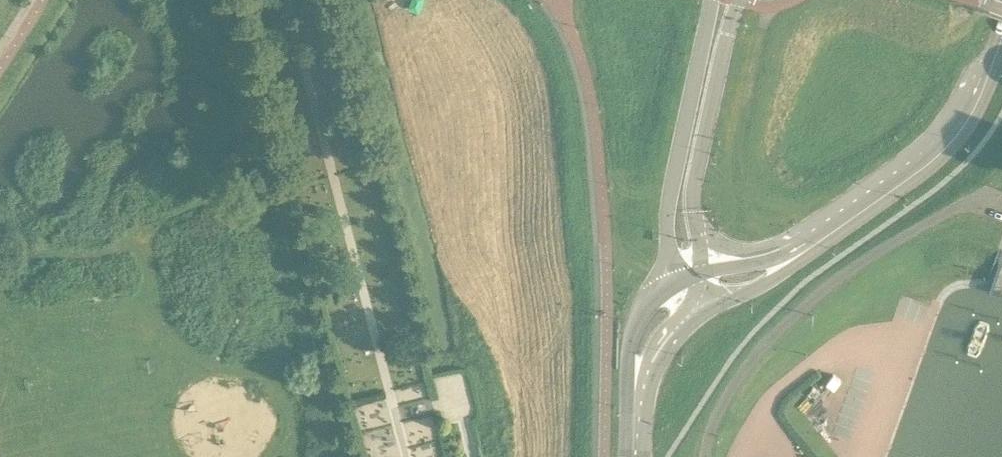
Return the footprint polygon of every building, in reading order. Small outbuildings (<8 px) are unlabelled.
[(823,374),(798,401),(816,418),(841,391),(823,374)]
